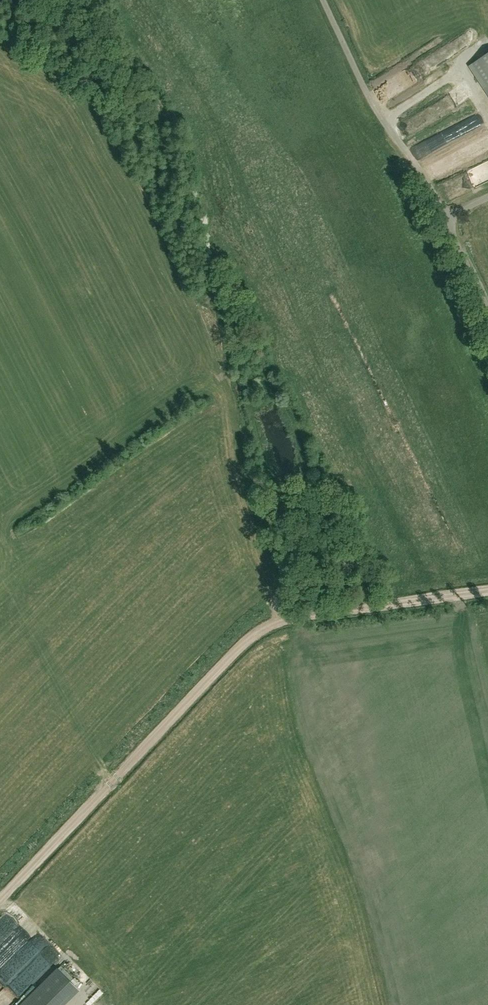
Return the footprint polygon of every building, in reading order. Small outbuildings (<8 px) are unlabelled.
[(468,66),(484,90),(485,89),(487,94),(487,53),(468,66)] [(14,928),(3,918),(0,922),(0,943),(14,928)] [(8,957),(28,943),(21,932),(9,940),(12,943),(3,949),(8,957)] [(0,976),(0,1004),(15,1004),(33,991),(29,985),(44,974),(36,964),(38,963),(44,970),(49,966),(36,948),(0,976)] [(79,990),(57,969),(21,1004),(64,1004),(79,990)]
